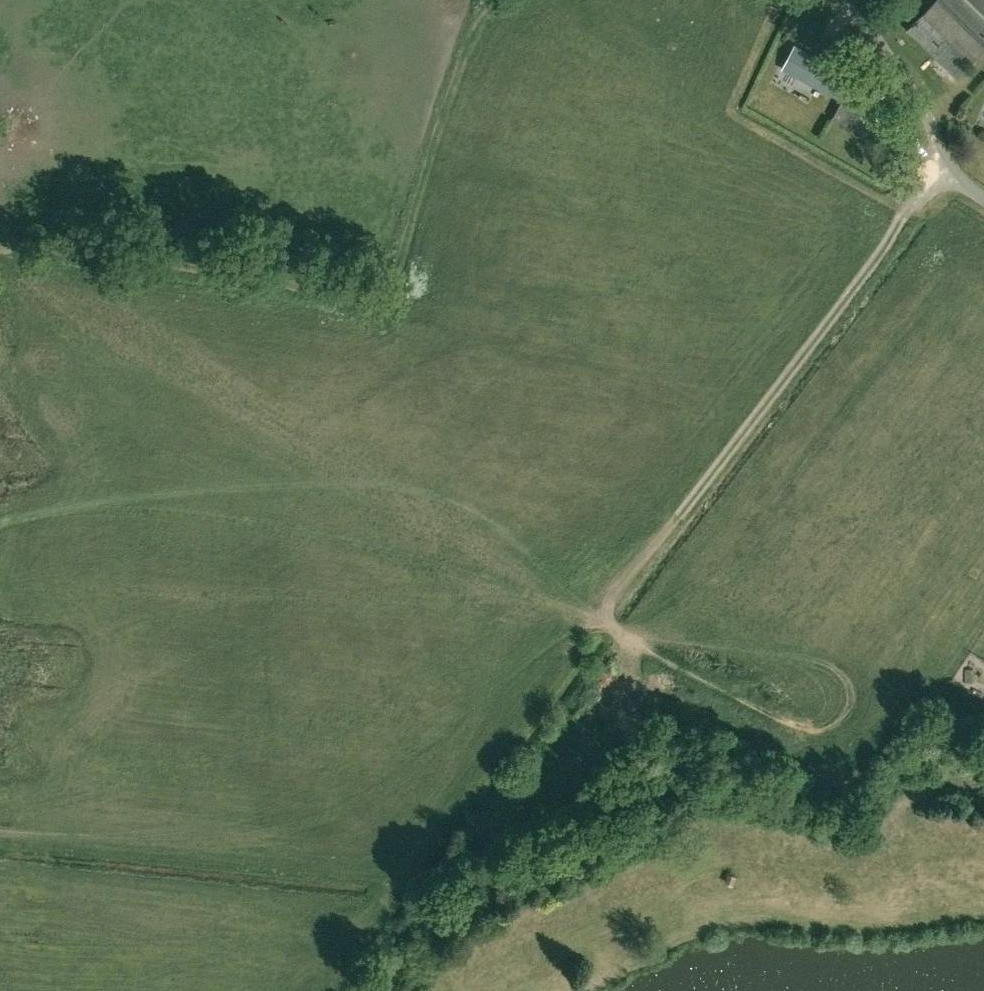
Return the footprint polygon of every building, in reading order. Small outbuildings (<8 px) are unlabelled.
[(959,73),(983,47),(983,41),(943,0),(935,0),(910,26),(959,73)] [(983,40),(983,0),(945,0),(983,40)] [(870,112),(886,82),(876,76),(871,85),(794,46),(783,67),(870,112)]
